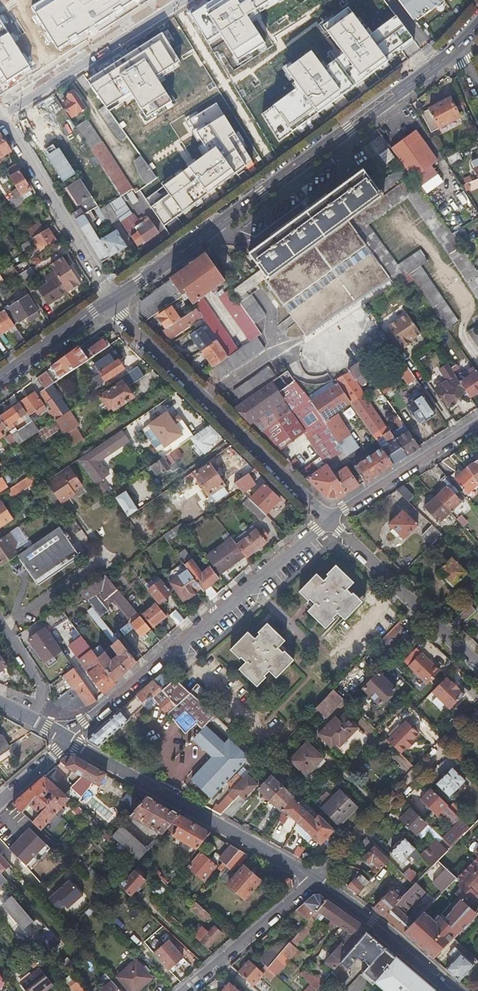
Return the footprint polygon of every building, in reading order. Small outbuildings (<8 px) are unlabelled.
[(416,21),(443,0),(400,0),(416,21)] [(85,90),(91,86),(82,75),(77,78),(85,90)] [(75,92),(71,94),(67,97),(68,99),(62,103),(71,116),(85,107),(75,92)] [(449,98),(435,106),(420,113),(430,132),(459,118),(449,98)] [(104,105),(101,107),(98,109),(120,140),(126,136),(104,105)] [(133,189),(117,165),(101,141),(100,142),(85,120),(75,127),(121,197),(133,189)] [(348,220),(389,276),(394,282),(408,273),(446,329),(457,322),(420,265),(428,260),(420,248),(397,263),(367,223),(407,195),(449,251),(477,296),(477,272),(476,269),(469,259),(462,247),(458,241),(452,233),(413,179),(437,162),(416,132),(391,149),(411,176),(348,220)] [(3,155),(10,150),(0,133),(0,157),(3,155)] [(59,143),(44,152),(65,184),(79,175),(59,143)] [(379,154),(382,159),(385,164),(393,158),(386,148),(379,154)] [(444,157),(446,161),(449,165),(461,160),(457,151),(444,157)] [(141,156),(138,158),(135,160),(138,172),(146,184),(156,178),(141,156)] [(8,176),(18,170),(21,168),(17,162),(5,170),(8,176)] [(400,167),(374,186),(378,192),(405,173),(400,167)] [(389,276),(348,220),(347,218),(378,196),(379,197),(383,195),(382,193),(380,195),(378,192),(374,186),(363,171),(361,171),(360,169),(248,252),(249,253),(249,254),(260,269),(265,276),(266,277),(264,279),(305,335),(331,315),(389,276)] [(29,189),(24,180),(18,170),(8,176),(20,195),(28,190),(29,189)] [(248,176),(244,171),(239,175),(242,180),(248,176)] [(74,206),(77,204),(66,187),(63,189),(74,206)] [(31,194),(28,190),(20,195),(23,199),(31,194)] [(8,202),(10,205),(12,209),(24,201),(23,199),(20,195),(8,202)] [(88,210),(97,205),(91,195),(77,204),(80,208),(83,213),(88,210)] [(108,223),(118,217),(109,204),(100,210),(108,223)] [(99,239),(94,231),(88,222),(93,218),(88,210),(83,213),(80,208),(71,213),(101,263),(127,246),(116,229),(99,239)] [(151,219),(148,221),(147,222),(145,220),(135,226),(138,231),(137,232),(127,218),(121,221),(137,245),(144,240),(145,241),(159,232),(151,219)] [(28,230),(32,237),(43,230),(41,227),(38,223),(28,230)] [(43,230),(32,237),(31,238),(39,251),(55,241),(47,228),(43,230)] [(467,235),(462,228),(452,233),(458,241),(467,235)] [(18,246),(19,249),(21,251),(30,246),(27,241),(18,246)] [(227,355),(237,348),(201,297),(211,290),(212,292),(218,287),(217,286),(224,281),(206,254),(140,302),(138,314),(144,321),(184,294),(194,309),(200,317),(204,323),(210,332),(227,355)] [(49,266),(53,272),(57,277),(67,292),(79,283),(62,258),(49,266)] [(23,281),(28,278),(34,274),(29,267),(18,274),(23,281)] [(238,295),(265,276),(260,269),(233,288),(238,295)] [(60,296),(67,292),(57,277),(53,272),(44,277),(48,283),(38,289),(47,304),(56,299),(57,300),(61,298),(60,296)] [(35,288),(28,278),(23,281),(29,291),(35,288)] [(236,319),(251,339),(254,337),(261,332),(253,322),(238,300),(229,288),(218,296),(235,320),(236,319)] [(4,308),(5,309),(15,325),(26,318),(36,311),(41,308),(30,292),(7,308),(6,306),(4,308)] [(249,293),(238,300),(253,322),(264,315),(249,293)] [(157,316),(166,328),(178,319),(170,307),(157,316)] [(8,329),(18,345),(24,340),(15,325),(5,309),(0,313),(0,334),(8,329)] [(168,339),(200,317),(194,309),(178,319),(166,328),(162,331),(168,339)] [(39,314),(36,311),(26,318),(28,321),(39,314)] [(419,333),(406,313),(387,325),(390,329),(385,333),(396,349),(401,346),(403,348),(410,343),(408,340),(414,336),(419,333)] [(204,323),(199,327),(207,339),(210,337),(207,334),(210,332),(204,323)] [(433,325),(425,330),(427,333),(435,327),(433,325)] [(475,326),(468,331),(477,346),(477,330),(475,326)] [(189,334),(199,349),(209,342),(207,339),(199,327),(189,334)] [(211,366),(227,355),(210,332),(207,334),(210,337),(207,339),(209,342),(199,349),(211,366)] [(186,337),(182,334),(171,341),(178,346),(186,337)] [(108,336),(95,344),(89,349),(82,353),(78,347),(50,367),(58,379),(113,343),(108,336)] [(237,348),(227,355),(211,366),(210,367),(208,368),(215,378),(261,347),(254,337),(251,339),(237,348)] [(89,349),(84,342),(78,347),(82,353),(89,349)] [(115,362),(107,367),(99,372),(104,381),(123,368),(118,361),(132,351),(126,345),(110,355),(115,362)] [(410,381),(415,378),(398,353),(390,358),(406,383),(410,381)] [(454,358),(447,363),(456,377),(458,375),(456,372),(458,370),(455,365),(458,364),(454,358)] [(349,369),(351,371),(356,378),(368,371),(361,361),(349,369)] [(112,410),(122,404),(131,398),(129,395),(134,391),(130,384),(143,376),(137,366),(117,378),(120,382),(102,394),(112,410)] [(232,390),(240,402),(277,379),(268,367),(232,390)] [(461,375),(458,375),(456,377),(469,397),(477,391),(477,378),(471,367),(465,370),(463,375),(461,375)] [(379,369),(373,378),(383,393),(391,388),(383,376),(383,374),(379,369)] [(43,388),(47,385),(52,382),(45,371),(36,378),(43,388)] [(337,380),(339,384),(350,401),(375,439),(382,434),(389,444),(382,449),(393,465),(409,455),(397,438),(356,378),(351,371),(337,380)] [(321,456),(325,462),(335,455),(342,450),(323,421),(322,419),(311,402),(309,399),(287,372),(277,379),(240,402),(233,407),(269,442),(294,424),(301,434),(304,432),(321,456)] [(464,392),(459,384),(453,376),(435,388),(445,404),(464,392)] [(415,378),(410,381),(414,388),(419,384),(415,378)] [(339,384),(311,402),(322,419),(350,401),(339,384)] [(413,395),(422,389),(419,384),(414,388),(410,390),(413,395)] [(47,403),(51,400),(43,388),(40,390),(37,392),(45,404),(47,403)] [(38,409),(38,410),(39,410),(44,407),(34,393),(19,403),(26,413),(27,415),(38,409)] [(407,404),(413,413),(419,422),(425,418),(426,419),(436,412),(423,393),(407,404)] [(59,399),(53,403),(57,409),(63,405),(59,399)] [(47,412),(53,421),(61,416),(61,415),(57,409),(53,403),(51,400),(47,403),(51,409),(47,412)] [(61,415),(61,416),(53,421),(59,430),(63,436),(68,445),(70,448),(82,440),(74,429),(93,417),(83,401),(61,415)] [(14,406),(21,416),(26,413),(19,403),(14,406)] [(0,416),(0,421),(5,428),(6,429),(13,425),(11,423),(21,416),(14,406),(0,416)] [(396,421),(400,418),(391,406),(387,408),(396,421)] [(172,450),(189,438),(192,437),(177,415),(170,420),(165,412),(148,424),(163,446),(167,443),(172,450)] [(26,413),(21,416),(26,423),(31,420),(27,415),(26,413)] [(335,413),(323,421),(342,450),(346,456),(358,448),(335,413)] [(400,427),(405,433),(408,431),(400,418),(397,420),(401,426),(400,427)] [(17,435),(22,442),(36,433),(38,431),(31,420),(26,423),(15,431),(17,435)] [(41,441),(59,430),(53,421),(38,431),(36,433),(41,441)] [(269,442),(278,450),(301,434),(294,424),(269,442)] [(192,437),(189,438),(205,454),(212,447),(210,445),(220,435),(208,425),(192,437)] [(127,441),(120,430),(103,441),(77,459),(96,483),(108,474),(98,462),(127,441)] [(405,433),(397,438),(409,455),(419,448),(408,431),(405,433)] [(5,439),(12,449),(17,446),(12,438),(10,435),(5,439)] [(22,442),(17,435),(12,438),(17,446),(22,442)] [(64,448),(68,445),(63,436),(56,441),(58,443),(60,442),(64,448)] [(177,453),(173,449),(172,450),(168,453),(171,457),(177,453)] [(365,484),(393,465),(382,449),(357,465),(354,467),(364,482),(365,484)] [(346,456),(342,450),(335,455),(342,466),(350,461),(346,456)] [(160,470),(161,471),(162,473),(169,468),(167,466),(169,464),(163,456),(149,466),(154,474),(160,470)] [(325,462),(321,456),(314,461),(299,471),(303,474),(316,465),(319,469),(307,478),(325,497),(338,498),(346,493),(334,475),(325,462)] [(477,483),(477,460),(467,467),(477,483)] [(70,467),(68,465),(45,481),(46,483),(70,467)] [(201,486),(205,491),(208,496),(209,495),(215,503),(228,493),(223,486),(224,485),(209,465),(194,475),(197,479),(196,481),(199,487),(201,486)] [(60,503),(65,500),(69,497),(68,495),(73,491),(82,484),(70,467),(46,483),(60,503)] [(477,485),(477,483),(467,467),(467,468),(454,479),(467,494),(477,485)] [(345,468),(334,475),(346,493),(357,486),(345,468)] [(233,484),(238,488),(243,493),(246,490),(255,484),(247,473),(233,484)] [(436,497),(450,513),(460,503),(462,505),(464,503),(451,489),(454,486),(446,476),(440,481),(446,487),(436,497)] [(282,511),(279,508),(276,504),(281,499),(265,483),(252,496),(249,499),(272,522),(282,511)] [(137,509),(135,506),(133,503),(135,501),(131,496),(129,497),(122,485),(111,492),(126,517),(133,512),(137,509)] [(17,494),(12,486),(6,491),(11,498),(17,494)] [(396,490),(402,496),(408,502),(413,496),(403,486),(396,490)] [(252,496),(246,490),(243,493),(249,499),(252,496)] [(438,524),(450,513),(436,497),(424,508),(438,524)] [(11,519),(0,503),(0,526),(11,519)] [(137,520),(133,512),(126,517),(131,524),(137,520)] [(384,527),(391,534),(398,541),(412,528),(398,513),(384,527)] [(72,517),(69,519),(65,521),(74,534),(80,529),(72,517)] [(167,542),(184,530),(181,525),(163,536),(167,542)] [(254,525),(234,540),(237,544),(257,529),(254,525)] [(441,534),(436,530),(431,525),(422,535),(431,544),(441,534)] [(16,555),(25,569),(35,583),(77,553),(67,538),(69,537),(66,533),(64,534),(58,526),(17,554),(16,555)] [(257,529),(237,544),(246,555),(247,556),(266,541),(265,540),(269,536),(263,529),(259,532),(257,529)] [(0,538),(0,567),(16,555),(17,554),(13,548),(15,547),(16,544),(9,533),(0,538)] [(246,555),(237,544),(234,540),(233,538),(207,557),(220,575),(246,555)] [(178,556),(188,569),(201,587),(209,598),(211,600),(218,593),(212,585),(220,578),(211,567),(202,574),(184,551),(178,556)] [(437,571),(444,578),(451,585),(463,573),(449,559),(437,571)] [(469,570),(472,572),(467,577),(472,581),(477,575),(477,570),(471,563),(467,567),(469,570)] [(309,602),(309,601),(310,600),(315,605),(308,613),(326,630),(340,615),(345,620),(362,603),(348,589),(354,583),(336,566),(323,581),(317,575),(300,594),(309,602)] [(201,587),(188,569),(170,583),(177,592),(180,589),(187,598),(188,597),(189,598),(196,593),(195,592),(201,587)] [(98,586),(100,585),(102,583),(111,594),(106,598),(110,602),(114,599),(128,615),(130,614),(134,610),(104,574),(79,592),(87,600),(100,589),(98,586)] [(170,593),(165,586),(160,580),(155,584),(152,580),(148,583),(145,585),(159,602),(165,597),(170,593)] [(157,603),(150,609),(143,615),(153,627),(166,615),(157,603)] [(452,621),(455,624),(458,627),(475,610),(469,604),(452,621)] [(39,620),(45,628),(47,631),(66,617),(58,606),(39,620)] [(104,651),(96,657),(114,680),(137,661),(92,607),(88,611),(114,643),(112,645),(118,654),(111,660),(104,651)] [(178,624),(181,622),(184,619),(176,608),(169,614),(178,624)] [(129,621),(130,623),(131,624),(130,625),(141,638),(150,630),(138,614),(134,618),(129,621)] [(120,630),(140,652),(146,646),(126,624),(120,630)] [(285,643),(267,625),(254,639),(248,633),(231,651),(245,664),(240,670),(258,687),(271,674),(277,679),(294,661),(285,653),(283,655),(278,650),(285,643)] [(267,625),(285,643),(285,642),(267,625)] [(47,631),(45,628),(29,640),(45,662),(62,650),(47,631)] [(389,645),(400,634),(395,628),(383,640),(389,645)] [(413,639),(404,630),(400,634),(389,645),(380,655),(382,657),(386,661),(389,664),(403,650),(413,639)] [(114,680),(96,657),(91,650),(80,636),(68,645),(88,673),(87,674),(104,693),(116,682),(114,680)] [(99,645),(91,650),(96,657),(104,651),(99,645)] [(421,653),(408,666),(427,684),(440,671),(421,653)] [(73,668),(68,671),(63,675),(79,695),(67,702),(67,710),(79,709),(96,700),(73,668)] [(162,674),(87,740),(87,742),(98,748),(106,740),(105,740),(118,728),(119,729),(129,720),(128,719),(142,706),(140,704),(149,696),(154,703),(156,703),(167,714),(174,720),(184,711),(201,729),(203,726),(213,716),(196,700),(190,693),(175,679),(172,682),(167,676),(166,677),(162,674)] [(363,690),(372,698),(380,706),(396,690),(379,674),(363,690)] [(446,678),(432,692),(450,709),(464,695),(458,690),(459,689),(452,682),(451,683),(446,678)] [(346,687),(341,682),(334,690),(339,695),(346,687)] [(198,686),(190,693),(196,700),(204,692),(198,686)] [(334,690),(325,699),(316,709),(326,718),(344,700),(339,695),(334,690)] [(146,711),(154,703),(149,696),(140,704),(142,706),(146,711)] [(62,697),(53,703),(60,711),(67,710),(67,702),(62,697)] [(322,738),(327,742),(331,746),(335,743),(339,747),(358,728),(345,715),(322,738)] [(413,740),(419,734),(405,721),(387,740),(400,754),(406,747),(413,740)] [(201,729),(192,739),(212,757),(190,780),(210,798),(248,758),(227,740),(223,744),(203,726),(201,729)] [(9,747),(2,738),(1,739),(0,737),(0,753),(9,747)] [(415,742),(413,740),(406,747),(408,749),(415,742)] [(305,774),(313,765),(321,757),(306,742),(290,759),(305,774)] [(459,764),(460,765),(465,761),(455,751),(451,756),(459,764)] [(72,785),(81,776),(88,765),(74,757),(66,757),(60,761),(65,766),(74,772),(68,778),(67,780),(68,781),(72,785)] [(263,769),(266,765),(259,759),(256,762),(263,769)] [(470,775),(460,765),(459,764),(453,769),(452,768),(436,784),(448,796),(470,775)] [(88,765),(81,776),(72,785),(64,794),(69,799),(75,804),(89,786),(91,782),(98,786),(105,774),(88,765)] [(233,801),(236,798),(238,796),(242,800),(257,785),(247,775),(227,795),(233,801)] [(12,804),(17,808),(22,813),(29,805),(39,814),(32,822),(40,830),(69,799),(64,794),(43,776),(12,804)] [(256,789),(268,801),(281,788),(285,784),(280,779),(276,783),(269,777),(256,789)] [(281,812),(283,809),(293,799),(281,788),(268,801),(281,812)] [(430,789),(425,795),(421,800),(436,815),(446,805),(430,789)] [(322,810),(330,818),(338,826),(356,808),(340,792),(322,810)] [(470,797),(465,792),(460,797),(465,802),(470,797)] [(283,809),(296,822),(306,812),(298,804),(302,800),(297,795),(293,799),(283,809)] [(164,831),(171,822),(177,815),(145,797),(129,816),(161,834),(164,831)] [(91,801),(82,811),(89,817),(98,807),(91,801)] [(227,802),(226,803),(225,804),(223,802),(218,807),(224,812),(223,813),(230,817),(239,808),(233,804),(232,805),(227,802)] [(452,804),(449,808),(455,814),(458,811),(452,804)] [(457,824),(465,832),(469,828),(455,814),(449,808),(448,807),(444,811),(457,824)] [(411,808),(406,814),(401,819),(415,833),(426,822),(411,808)] [(296,822),(311,836),(324,821),(318,815),(314,819),(306,812),(296,822)] [(177,815),(171,822),(177,827),(171,836),(195,850),(209,833),(177,815)] [(324,821),(311,836),(320,845),(334,831),(324,821)] [(164,831),(171,836),(177,827),(171,822),(164,831)] [(442,838),(451,846),(465,832),(457,824),(442,838)] [(139,861),(143,856),(147,851),(124,830),(125,829),(121,826),(112,837),(139,861)] [(41,858),(45,853),(50,848),(29,828),(10,849),(26,864),(36,853),(41,858)] [(357,846),(362,851),(367,855),(364,858),(369,863),(371,860),(380,869),(388,860),(365,838),(357,846)] [(421,855),(404,838),(390,853),(400,863),(412,852),(419,859),(422,856),(421,855)] [(432,866),(436,861),(447,850),(436,839),(421,855),(422,856),(432,866)] [(221,871),(239,850),(230,845),(218,859),(223,863),(218,869),(221,871)] [(119,861),(123,857),(127,852),(120,846),(112,855),(119,861)] [(74,861),(76,859),(79,856),(69,847),(64,852),(74,861)] [(401,931),(402,932),(433,959),(453,939),(461,931),(467,925),(473,918),(466,910),(469,907),(477,898),(477,847),(472,853),(477,858),(458,877),(462,881),(457,886),(460,889),(454,895),(462,902),(446,917),(445,918),(439,916),(437,915),(436,913),(431,919),(422,910),(419,913),(410,922),(401,931)] [(239,850),(221,871),(226,874),(236,863),(238,864),(247,855),(239,850)] [(0,873),(6,867),(9,865),(0,854),(0,872),(0,873)] [(187,868),(195,875),(203,881),(215,866),(199,854),(187,868)] [(165,879),(168,882),(185,862),(182,859),(165,879)] [(432,883),(441,892),(453,878),(436,861),(432,866),(423,875),(432,883)] [(243,898),(251,890),(259,881),(243,867),(227,884),(243,898)] [(131,897),(139,889),(147,882),(136,871),(125,882),(121,877),(115,882),(131,897)] [(367,882),(362,877),(357,871),(352,876),(355,879),(347,887),(356,894),(367,882)] [(404,875),(413,885),(415,883),(417,880),(408,871),(404,875)] [(282,874),(278,877),(275,880),(281,889),(279,891),(283,895),(291,888),(291,879),(282,874)] [(106,892),(97,884),(89,876),(84,882),(100,897),(106,892)] [(50,897),(65,913),(86,893),(72,877),(50,897)] [(153,891),(159,897),(168,887),(162,882),(153,891)] [(31,890),(28,886),(25,883),(22,886),(16,891),(22,898),(27,894),(31,890)] [(413,885),(399,899),(382,916),(401,931),(410,922),(406,917),(404,915),(402,913),(411,905),(424,892),(415,883),(413,885)] [(411,905),(419,913),(422,910),(441,892),(432,883),(424,892),(411,905)] [(155,901),(157,903),(159,905),(172,891),(168,887),(159,897),(155,901)] [(42,907),(44,905),(31,890),(27,894),(34,902),(36,900),(42,907)] [(382,916),(399,899),(390,890),(372,909),(382,916)] [(1,900),(3,903),(12,895),(10,893),(1,900)] [(303,916),(308,921),(327,900),(319,894),(313,895),(295,911),(303,916)] [(3,903),(14,915),(24,928),(33,920),(12,895),(3,903)] [(325,961),(334,968),(365,932),(368,930),(327,900),(308,921),(293,938),(297,941),(295,943),(297,945),(317,922),(315,920),(320,914),(348,933),(340,942),(337,940),(327,951),(331,954),(325,961)] [(209,915),(202,909),(195,902),(190,908),(204,921),(209,915)] [(473,918),(476,915),(469,907),(466,910),(473,918)] [(467,925),(461,931),(463,933),(469,927),(467,925)] [(221,934),(217,931),(214,927),(208,933),(202,927),(193,937),(207,949),(217,938),(221,934)] [(51,930),(43,939),(54,949),(62,939),(51,930)] [(365,932),(334,968),(331,972),(344,984),(350,977),(349,973),(350,971),(348,970),(358,959),(361,962),(363,961),(369,966),(384,950),(385,949),(375,941),(365,932)] [(224,945),(217,938),(207,949),(213,954),(224,945)] [(455,948),(460,953),(464,948),(453,939),(433,959),(439,965),(449,954),(447,952),(453,946),(455,948)] [(182,958),(175,950),(169,942),(154,954),(167,970),(182,958)] [(267,968),(275,975),(297,950),(295,947),(289,943),(278,956),(267,968)] [(447,952),(449,954),(455,948),(453,946),(447,952)] [(268,948),(257,960),(263,965),(267,968),(278,956),(268,948)] [(468,961),(460,953),(455,948),(449,954),(454,959),(445,970),(458,982),(473,965),(468,961)] [(395,959),(394,960),(384,950),(369,966),(363,973),(375,983),(384,990),(432,990),(395,959)] [(36,951),(30,956),(39,967),(45,962),(36,951)] [(477,961),(472,957),(468,961),(473,965),(477,961)] [(251,986),(257,980),(262,974),(259,970),(248,961),(237,973),(251,986)] [(125,986),(129,990),(137,990),(151,979),(136,962),(117,977),(125,986)] [(270,981),(275,975),(267,968),(263,965),(259,970),(262,974),(270,981)] [(311,984),(316,989),(324,980),(319,976),(317,978),(305,967),(299,973),(302,976),(311,984)] [(29,976),(19,983),(25,990),(45,990),(53,985),(39,968),(29,976)] [(361,975),(373,985),(375,983),(363,973),(361,975)] [(100,980),(106,987),(112,982),(106,975),(100,980)] [(254,988),(257,990),(267,990),(266,990),(269,987),(262,980),(254,988)] [(104,989),(102,990),(120,990),(112,982),(106,987),(104,989)] [(236,989),(228,983),(221,990),(238,990),(236,989)]
